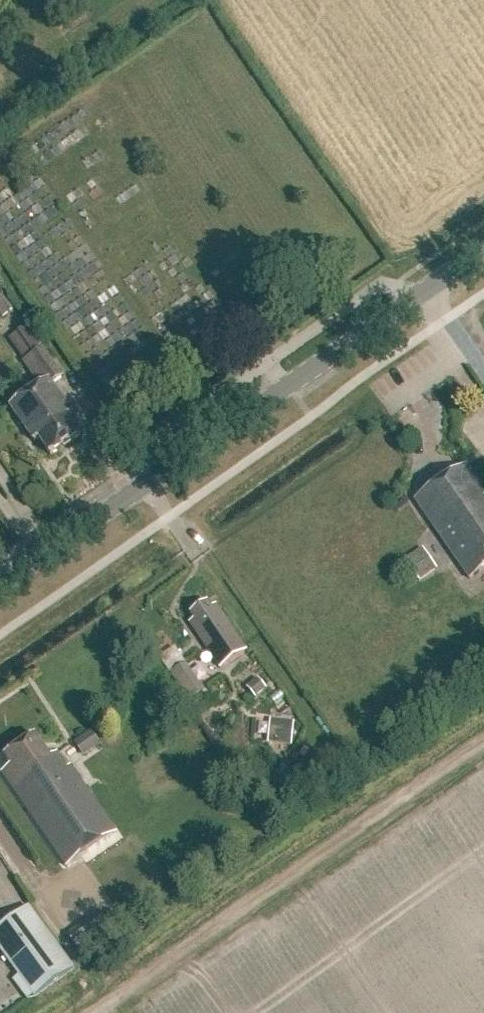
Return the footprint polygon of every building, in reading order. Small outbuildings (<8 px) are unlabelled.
[(0,294),(0,314),(3,318),(13,310),(0,294)] [(33,351),(43,345),(28,324),(19,331),(33,351)] [(35,434),(49,453),(79,431),(66,412),(69,410),(51,384),(62,377),(41,349),(21,364),(35,383),(6,405),(29,438),(35,434)] [(466,467),(417,501),(471,579),(483,570),(483,493),(466,467)] [(197,621),(191,625),(220,668),(247,650),(218,607),(213,610),(209,604),(193,615),(197,621)] [(187,663),(172,674),(191,701),(206,691),(187,663)] [(248,688),(258,699),(269,690),(259,678),(248,688)] [(270,744),(294,746),(296,722),(272,720),(270,744)] [(3,772),(68,866),(118,832),(72,766),(69,768),(59,754),(53,758),(37,735),(6,756),(13,765),(3,772)] [(28,1000),(34,996),(35,998),(73,969),(28,908),(0,928),(0,949),(20,976),(14,980),(28,1000)]
